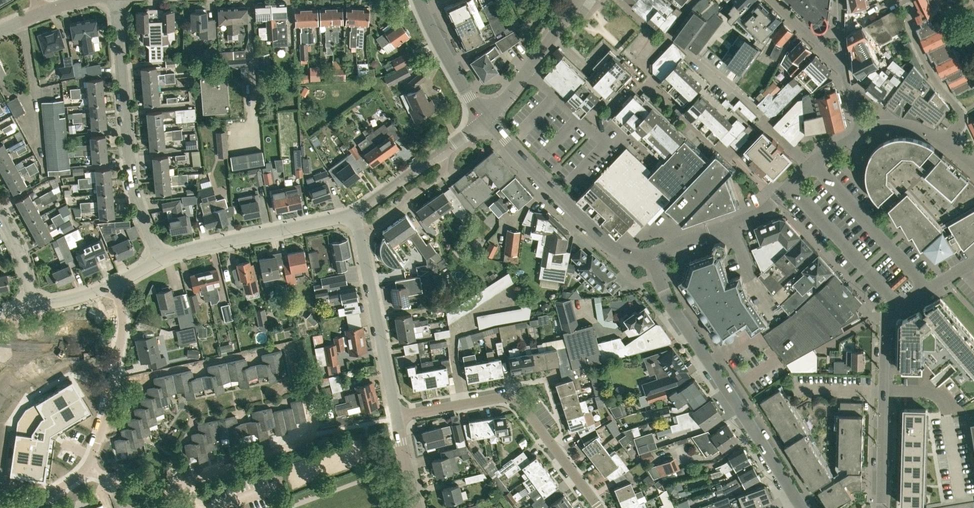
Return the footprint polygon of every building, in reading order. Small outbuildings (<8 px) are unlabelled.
[(483,7),(480,0),(462,0),(446,7),(453,22),(483,7)] [(499,0),(483,7),(453,22),(459,36),(500,17),(506,14),(499,0)] [(632,4),(657,26),(660,23),(664,26),(665,25),(668,27),(679,15),(673,9),(679,3),(676,0),(628,0),(632,4)] [(692,7),(693,8),(672,35),(676,38),(696,53),(723,19),(718,15),(720,13),(717,11),(728,0),(700,0),(692,7)] [(737,17),(739,15),(754,0),(735,0),(736,1),(731,6),(735,10),(728,17),(732,22),(737,17)] [(832,4),(833,0),(789,0),(804,14),(812,22),(812,21),(813,21),(813,22),(814,23),(814,24),(814,25),(815,26),(816,26),(817,27),(818,27),(819,28),(821,28),(822,28),(823,28),(824,28),(825,27),(826,27),(827,26),(828,24),(829,23),(829,22),(830,21),(830,20),(830,19),(829,18),(829,17),(829,16),(830,15),(832,5),(832,4)] [(850,10),(862,8),(869,4),(878,0),(849,0),(850,10)] [(914,0),(921,14),(916,16),(918,20),(919,20),(922,28),(920,29),(933,57),(935,55),(955,95),(973,87),(953,47),(951,48),(938,21),(932,24),(927,13),(940,6),(939,4),(947,0),(915,0),(914,0)] [(739,15),(737,17),(758,38),(760,36),(762,38),(760,40),(766,45),(777,29),(776,29),(774,27),(782,19),(772,10),(770,11),(760,1),(743,19),(739,15)] [(257,20),(266,20),(266,27),(259,27),(259,40),(267,39),(267,34),(269,34),(269,32),(272,32),(271,3),(262,4),(261,2),(257,2),(256,4),(257,20)] [(287,25),(286,25),(286,18),(287,18),(286,2),(271,3),(272,32),(269,32),(269,34),(267,34),(267,39),(272,39),(273,46),(288,45),(287,25)] [(731,6),(727,2),(720,9),(728,17),(735,10),(731,6)] [(227,24),(228,39),(233,39),(232,33),(231,7),(219,8),(219,24),(227,24)] [(237,23),(248,23),(247,7),(231,7),(232,33),(233,39),(238,39),(237,23)] [(332,42),(332,38),(332,22),(331,9),(326,9),(326,8),(322,8),(323,9),(321,10),(321,25),(326,25),(326,30),(325,30),(325,42),(325,46),(333,46),(332,42)] [(337,9),(331,9),(332,22),(332,38),(332,42),(337,42),(337,38),(339,38),(338,31),(337,31),(337,25),(343,25),(342,9),(340,9),(340,8),(337,8),(337,9)] [(356,47),(356,38),(357,9),(352,9),(352,8),(349,8),(349,9),(347,9),(346,25),(352,25),(352,31),(351,31),(350,37),(350,47),(356,47)] [(296,10),(296,26),(302,26),(302,32),(301,32),(301,43),(300,43),(301,59),(308,58),(308,43),(308,39),(308,32),(307,10),(301,10),(301,9),(297,9),(297,10),(296,10)] [(312,10),(307,10),(308,32),(308,39),(308,43),(313,43),(313,32),(313,26),(318,26),(318,10),(316,10),(316,9),(312,9),(312,10)] [(363,10),(357,9),(356,38),(362,38),(363,32),(362,31),(362,25),(368,26),(369,10),(367,10),(367,9),(363,9),(363,10)] [(865,25),(881,41),(903,30),(905,18),(895,9),(865,25)] [(162,19),(155,19),(156,43),(168,43),(168,39),(174,39),(173,29),(174,29),(173,11),(161,12),(162,19)] [(149,19),(148,12),(136,12),(137,30),(139,30),(143,34),(144,44),(156,43),(155,19),(149,19)] [(207,12),(191,13),(192,29),(200,29),(200,38),(215,37),(214,19),(207,19),(207,12)] [(500,17),(459,36),(465,50),(487,40),(492,37),(504,31),(506,35),(515,30),(515,29),(512,24),(505,29),(500,17)] [(82,46),(83,54),(94,52),(93,43),(99,42),(98,35),(99,35),(96,19),(83,21),(86,43),(85,43),(85,45),(82,46)] [(86,43),(83,21),(70,23),(73,40),(74,44),(81,43),(82,46),(85,45),(85,43),(86,43)] [(383,28),(385,32),(377,38),(383,46),(391,40),(396,46),(410,36),(409,35),(409,33),(407,30),(406,30),(400,22),(393,26),(391,23),(383,28)] [(784,45),(782,44),(794,32),(784,23),(773,36),(778,41),(770,56),(777,59),(784,45)] [(862,26),(848,34),(850,47),(851,47),(853,57),(852,58),(854,68),(858,76),(860,76),(862,78),(869,71),(879,65),(880,66),(883,65),(880,60),(868,38),(862,26)] [(720,58),(739,33),(733,28),(730,32),(728,31),(725,34),(718,29),(714,35),(716,37),(708,48),(720,58)] [(42,34),(39,35),(44,53),(64,46),(58,29),(48,32),(47,32),(42,33),(42,34)] [(515,30),(506,35),(495,42),(502,52),(520,40),(514,31),(516,30),(515,30)] [(744,75),(762,50),(746,38),(745,39),(741,45),(732,57),(729,62),(727,63),(744,75)] [(726,98),(722,102),(707,88),(711,83),(707,80),(684,57),(687,54),(673,41),(664,51),(666,53),(656,63),(656,68),(665,76),(660,81),(685,104),(687,106),(683,110),(716,141),(720,136),(728,143),(732,139),(738,144),(750,132),(751,133),(755,128),(751,124),(747,129),(744,126),(748,122),(740,114),(735,110),(740,105),(743,107),(741,109),(752,120),(757,115),(740,99),(735,104),(734,105),(726,98)] [(811,59),(807,55),(811,51),(802,41),(790,52),(787,49),(781,62),(794,75),(802,67),(802,68),(811,59)] [(931,125),(936,127),(951,107),(926,77),(927,76),(909,41),(904,43),(912,59),(901,65),(907,69),(909,71),(903,79),(886,103),(904,116),(908,109),(925,121),(924,123),(927,124),(930,126),(931,125)] [(495,46),(471,62),(483,80),(498,71),(490,60),(500,53),(495,46)] [(234,67),(233,52),(233,50),(220,52),(221,67),(234,67)] [(396,70),(415,60),(409,50),(391,60),(396,70)] [(563,56),(545,75),(568,97),(567,98),(565,100),(582,116),(584,114),(593,104),(604,92),(610,97),(633,73),(609,50),(593,67),(596,69),(589,76),(581,69),(579,71),(563,56)] [(245,57),(244,57),(244,51),(233,52),(234,67),(246,66),(245,57)] [(270,68),(269,53),(258,54),(258,68),(270,68)] [(770,91),(757,103),(767,113),(773,107),(775,109),(781,103),(783,106),(790,98),(802,85),(798,81),(800,79),(803,83),(812,91),(832,70),(826,64),(816,54),(811,59),(802,68),(781,88),(774,95),(770,91)] [(880,99),(886,103),(903,79),(909,71),(907,69),(901,65),(893,59),(891,60),(889,63),(885,69),(883,67),(880,71),(876,68),(870,70),(861,79),(867,84),(865,87),(880,99)] [(88,75),(86,66),(82,67),(81,62),(73,63),(75,78),(88,75)] [(100,63),(86,66),(88,75),(88,76),(102,73),(100,63)] [(60,78),(74,76),(73,65),(58,67),(60,78)] [(142,80),(157,79),(156,66),(141,68),(142,80)] [(406,67),(392,74),(397,83),(411,75),(406,67)] [(345,79),(345,72),(345,68),(333,69),(333,80),(345,79)] [(368,69),(357,70),(358,78),(370,77),(368,69)] [(432,98),(427,100),(419,83),(426,77),(421,72),(408,83),(412,92),(408,94),(414,108),(410,109),(415,118),(417,121),(425,118),(423,114),(430,111),(436,108),(432,98)] [(227,74),(200,76),(203,113),(230,111),(227,74)] [(102,79),(87,80),(89,92),(103,91),(102,79)] [(158,91),(157,79),(142,80),(143,92),(158,91)] [(833,80),(819,87),(803,96),(804,99),(805,115),(806,133),(846,127),(837,90),(833,80)] [(762,88),(760,90),(761,91),(765,95),(770,91),(774,95),(781,88),(774,81),(767,88),(765,89),(762,88)] [(103,91),(89,92),(90,105),(104,103),(103,91)] [(158,91),(143,92),(144,105),(159,104),(158,91)] [(756,96),(760,100),(761,98),(765,95),(761,91),(758,94),(756,96)] [(657,154),(661,150),(669,141),(667,140),(675,132),(671,128),(673,126),(653,107),(651,109),(635,94),(634,96),(631,94),(622,103),(624,106),(613,117),(629,133),(632,131),(650,148),(648,149),(653,153),(654,152),(657,154)] [(17,97),(7,102),(15,117),(25,112),(17,97)] [(805,115),(804,99),(798,101),(779,122),(780,125),(777,128),(794,145),(806,133),(804,115),(805,115)] [(57,113),(64,113),(63,101),(42,102),(47,170),(69,168),(65,117),(58,118),(57,113)] [(90,112),(91,117),(106,115),(104,103),(90,105),(90,112)] [(195,109),(147,113),(148,125),(163,124),(162,117),(175,116),(175,115),(180,114),(181,119),(172,120),(172,122),(196,120),(195,112),(195,109)] [(0,121),(0,128),(13,120),(10,115),(0,121)] [(91,117),(83,117),(73,118),(73,122),(83,122),(83,124),(91,123),(92,129),(107,128),(106,115),(91,117)] [(378,137),(374,131),(370,133),(379,146),(386,156),(393,151),(395,153),(400,149),(394,140),(402,135),(393,122),(387,127),(389,130),(378,137)] [(11,124),(2,128),(4,133),(13,128),(11,124)] [(164,136),(163,124),(148,125),(149,138),(164,136)] [(680,133),(673,126),(671,128),(675,132),(667,140),(669,141),(661,150),(662,152),(667,156),(685,138),(680,133)] [(386,156),(379,146),(370,133),(367,128),(363,131),(371,142),(362,148),(373,165),(386,156)] [(745,150),(741,155),(748,161),(762,174),(769,181),(791,157),(784,150),(783,152),(782,150),(784,148),(773,138),(771,140),(770,139),(771,138),(764,131),(745,150)] [(197,148),(196,139),(195,139),(195,133),(190,134),(191,140),(186,140),(187,149),(197,148)] [(105,135),(90,137),(91,149),(106,148),(105,135)] [(164,136),(149,138),(150,150),(165,149),(164,136)] [(217,147),(227,146),(226,136),(216,137),(217,147)] [(877,146),(876,148),(874,150),(872,152),(872,153),(871,156),(869,158),(869,160),(868,162),(868,164),(867,165),(867,168),(867,170),(867,172),(867,173),(867,177),(868,182),(870,188),(872,192),(875,197),(877,200),(879,201),(881,199),(887,210),(889,208),(894,216),(896,215),(901,221),(905,228),(907,227),(913,234),(917,241),(919,240),(936,259),(958,247),(959,248),(962,244),(970,239),(972,241),(973,239),(973,183),(969,179),(971,177),(943,153),(941,155),(934,148),(935,146),(930,144),(927,142),(923,140),(919,139),(917,138),(913,137),(909,137),(907,136),(903,136),(898,136),(893,138),(890,138),(888,139),(884,141),(882,143),(881,143),(879,145),(877,146)] [(730,167),(731,166),(727,162),(726,163),(717,154),(709,162),(702,155),(702,154),(685,138),(667,156),(652,173),(626,149),(577,200),(617,238),(627,228),(634,235),(648,221),(651,224),(653,221),(651,218),(664,204),(683,222),(684,225),(736,206),(727,180),(728,178),(726,176),(733,169),(730,167)] [(9,154),(16,150),(25,145),(26,144),(23,139),(6,148),(2,140),(0,141),(0,159),(9,154)] [(25,145),(16,150),(18,154),(27,149),(25,145)] [(354,145),(349,148),(357,159),(362,155),(354,145)] [(106,148),(91,149),(92,161),(108,160),(106,148)] [(475,208),(492,194),(490,192),(513,173),(493,149),(453,183),(460,191),(458,193),(451,184),(449,186),(471,217),(475,208)] [(200,165),(199,151),(192,151),(193,165),(200,165)] [(262,151),(230,156),(232,169),(264,164),(262,151)] [(0,159),(0,168),(2,172),(15,164),(9,154),(0,159)] [(154,170),(169,169),(168,157),(153,158),(154,170)] [(25,167),(27,171),(36,166),(34,162),(26,167),(25,167)] [(311,163),(303,164),(304,172),(312,171),(311,163)] [(350,163),(338,172),(347,184),(359,175),(350,163)] [(15,164),(2,172),(8,182),(21,175),(27,171),(25,167),(26,167),(25,166),(18,170),(15,164)] [(72,166),(73,175),(84,173),(83,165),(72,166)] [(36,166),(27,171),(29,175),(38,170),(36,166)] [(96,182),(111,181),(110,169),(95,170),(96,182)] [(169,169),(154,170),(155,182),(170,181),(169,169)] [(271,171),(263,173),(265,184),(273,182),(271,171)] [(318,182),(320,186),(310,189),(314,202),(331,196),(327,183),(325,184),(324,180),(329,178),(327,171),(315,175),(317,182),(318,182)] [(263,184),(261,173),(254,175),(256,186),(263,184)] [(27,185),(21,175),(8,182),(14,193),(27,185)] [(513,213),(517,209),(516,208),(532,194),(514,175),(496,192),(500,196),(489,206),(498,216),(506,209),(510,214),(512,212),(513,213)] [(200,184),(201,188),(199,189),(202,201),(200,202),(204,214),(202,214),(206,229),(228,223),(224,207),(227,207),(225,198),(216,201),(215,199),(216,199),(212,185),(211,185),(210,179),(202,181),(203,183),(200,184)] [(111,181),(96,182),(97,194),(113,193),(111,181)] [(171,193),(170,181),(155,182),(156,194),(171,193)] [(285,188),(289,208),(302,206),(301,200),(302,199),(300,185),(285,188)] [(52,190),(52,189),(39,197),(41,201),(54,193),(56,193),(60,191),(58,186),(52,190)] [(285,189),(275,191),(275,190),(270,191),(273,205),(275,204),(277,211),(289,208),(285,188),(285,189)] [(451,202),(443,192),(443,191),(429,201),(439,214),(446,209),(448,210),(451,208),(457,217),(462,213),(453,200),(451,202)] [(44,205),(58,197),(56,193),(54,193),(41,201),(44,205)] [(114,205),(113,193),(97,194),(99,207),(114,205)] [(29,194),(16,201),(22,212),(35,204),(41,201),(39,197),(33,200),(29,194)] [(258,194),(252,195),(238,197),(240,205),(242,204),(244,217),(260,214),(257,201),(260,200),(258,194)] [(168,233),(171,232),(171,233),(182,231),(183,233),(186,233),(188,232),(189,230),(190,228),(190,226),(190,224),(189,222),(187,223),(185,215),(183,215),(180,200),(163,204),(164,210),(175,208),(177,216),(168,218),(169,225),(167,226),(168,233)] [(439,214),(429,201),(417,210),(422,218),(419,220),(430,236),(436,232),(430,223),(433,221),(432,219),(439,214)] [(22,212),(28,223),(41,215),(37,209),(35,204),(22,212)] [(114,205),(99,207),(100,219),(115,217),(114,205)] [(91,211),(91,207),(81,208),(73,209),(75,217),(81,217),(81,212),(91,211)] [(564,282),(566,270),(569,252),(564,251),(568,230),(564,226),(548,211),(547,211),(547,214),(536,212),(535,213),(528,209),(521,223),(531,225),(530,231),(543,233),(542,240),(541,245),(545,245),(543,256),(540,278),(551,279),(558,281),(561,281),(564,282)] [(59,219),(62,217),(60,213),(51,218),(53,222),(59,219)] [(47,225),(41,215),(28,223),(33,233),(47,225)] [(382,237),(383,239),(382,241),(381,243),(380,244),(380,245),(380,247),(380,248),(380,249),(380,250),(380,251),(380,252),(380,254),(381,255),(381,257),(382,258),(383,259),(384,260),(385,262),(387,263),(388,264),(390,265),(391,265),(392,266),(395,266),(397,266),(399,266),(400,266),(402,266),(403,265),(399,260),(404,259),(404,258),(402,258),(395,248),(410,237),(418,231),(406,215),(382,231),(385,235),(382,237)] [(59,219),(53,222),(56,226),(65,221),(62,217),(59,219)] [(758,246),(752,248),(763,272),(777,259),(790,247),(789,246),(801,235),(787,220),(780,218),(756,227),(763,246),(758,247),(758,246)] [(116,233),(115,221),(97,223),(108,247),(113,245),(118,258),(134,252),(128,238),(120,241),(116,233)] [(33,233),(39,244),(53,237),(50,232),(57,228),(56,226),(53,222),(47,225),(33,233)] [(507,230),(504,252),(504,253),(517,255),(520,231),(507,230)] [(138,231),(128,235),(130,239),(139,235),(138,231)] [(418,231),(410,237),(426,259),(437,252),(429,242),(427,244),(418,231)] [(53,272),(45,275),(49,284),(57,281),(58,284),(59,284),(60,286),(66,283),(65,281),(74,277),(67,261),(73,258),(63,235),(57,239),(65,259),(60,261),(63,267),(53,272)] [(777,259),(763,272),(759,276),(774,295),(818,253),(813,249),(814,249),(803,237),(778,260),(777,259)] [(351,256),(347,239),(331,243),(334,259),(337,271),(347,269),(345,257),(351,256)] [(85,273),(99,267),(96,260),(107,255),(101,240),(76,250),(85,273)] [(490,242),(485,252),(484,254),(492,258),(498,246),(490,242)] [(685,278),(679,282),(707,322),(713,330),(712,330),(719,339),(722,342),(727,339),(736,333),(736,332),(741,329),(746,325),(753,334),(768,323),(748,293),(740,275),(730,279),(722,257),(725,256),(728,250),(726,245),(720,242),(715,244),(712,250),(713,253),(690,261),(689,265),(685,278)] [(585,279),(601,261),(591,253),(589,256),(580,248),(571,258),(580,265),(577,268),(580,271),(578,273),(585,279)] [(290,263),(284,264),(282,256),(285,275),(287,281),(288,284),(297,282),(295,276),(304,275),(303,269),(308,268),(304,250),(288,253),(290,263)] [(416,267),(417,277),(428,274),(438,272),(437,263),(441,259),(442,259),(437,252),(436,252),(426,259),(427,265),(416,267)] [(827,263),(818,253),(774,295),(781,305),(785,301),(827,263)] [(275,256),(260,259),(264,279),(276,277),(277,283),(287,281),(285,275),(282,256),(276,257),(275,256)] [(259,290),(257,282),(254,269),(253,264),(250,265),(249,261),(237,264),(240,277),(237,278),(235,280),(236,285),(239,286),(244,285),(246,293),(259,290)] [(601,261),(585,279),(593,286),(595,285),(602,291),(605,287),(612,294),(621,285),(614,279),(616,276),(601,261)] [(785,301),(781,305),(790,315),(791,316),(793,315),(794,314),(816,293),(835,274),(832,271),(833,270),(827,263),(785,301)] [(217,269),(204,272),(211,300),(216,298),(213,287),(221,285),(217,269)] [(203,294),(205,301),(211,300),(204,272),(191,275),(195,291),(199,290),(200,295),(203,294)] [(513,282),(508,272),(502,277),(508,285),(513,282)] [(890,283),(893,288),(908,278),(904,272),(890,283)] [(322,283),(323,288),(327,287),(339,285),(346,283),(344,274),(321,278),(322,283)] [(856,309),(862,303),(835,274),(816,293),(794,314),(793,315),(791,316),(790,315),(764,334),(778,355),(780,353),(787,363),(807,352),(815,348),(844,331),(841,326),(859,315),(856,309)] [(9,288),(7,275),(0,276),(0,290),(9,288)] [(394,306),(409,304),(408,294),(422,292),(420,277),(395,281),(396,288),(391,289),(394,306)] [(502,277),(497,280),(503,289),(508,285),(502,277)] [(907,278),(896,288),(903,295),(914,285),(907,278)] [(497,280),(492,283),(498,292),(503,289),(497,280)] [(492,283),(487,286),(493,295),(498,292),(492,283)] [(185,313),(180,295),(173,296),(171,288),(170,289),(170,286),(162,288),(163,290),(157,292),(162,310),(175,307),(177,315),(185,313)] [(493,295),(487,286),(483,289),(489,298),(493,295)] [(342,303),(357,301),(358,300),(357,298),(359,297),(358,294),(356,294),(355,288),(340,291),(328,293),(328,289),(315,292),(316,299),(318,309),(320,308),(318,299),(329,297),(330,301),(341,299),(342,303)] [(489,298),(483,289),(478,292),(484,301),(489,298)] [(478,292),(473,295),(479,304),(484,301),(478,292)] [(196,294),(189,296),(193,310),(200,309),(196,294)] [(479,304),(473,295),(468,298),(474,307),(479,304)] [(601,307),(600,296),(595,296),(596,320),(612,319),(611,307),(601,307)] [(468,298),(464,302),(470,311),(474,307),(468,298)] [(935,375),(950,362),(957,370),(950,376),(970,399),(973,396),(973,337),(941,298),(925,307),(928,310),(923,314),(920,310),(903,319),(903,321),(899,323),(898,365),(902,365),(902,371),(923,371),(923,363),(925,363),(935,375)] [(577,328),(569,299),(554,300),(564,337),(566,346),(572,369),(573,369),(668,343),(669,341),(665,334),(663,334),(663,332),(659,326),(656,325),(650,330),(650,331),(648,331),(637,339),(635,337),(625,345),(619,337),(597,343),(592,324),(577,328)] [(522,309),(524,319),(530,318),(532,301),(521,303),(521,309),(522,309)] [(470,311),(464,302),(459,305),(465,314),(470,311)] [(225,321),(233,320),(229,304),(221,306),(225,321)] [(445,304),(430,307),(431,313),(446,310),(445,304)] [(359,305),(345,308),(346,314),(347,314),(358,312),(360,311),(359,305)] [(459,305),(454,308),(460,317),(465,314),(459,305)] [(460,317),(454,308),(446,313),(448,324),(460,317)] [(638,331),(652,321),(643,308),(637,312),(635,311),(628,316),(627,314),(623,316),(629,326),(626,328),(628,332),(638,331)] [(268,323),(265,309),(255,311),(258,325),(268,323)] [(314,326),(319,319),(311,312),(306,318),(314,326)] [(360,324),(358,312),(347,314),(349,326),(360,324)] [(195,322),(193,314),(178,318),(180,326),(195,322)] [(419,319),(412,320),(411,314),(395,317),(397,329),(428,324),(427,319),(419,321),(419,319)] [(516,329),(515,323),(514,323),(498,326),(501,338),(509,336),(509,334),(516,333),(515,329),(516,329)] [(428,324),(397,329),(399,341),(416,338),(414,332),(423,330),(429,328),(428,324)] [(362,327),(345,330),(347,340),(343,340),(343,337),(334,338),(335,344),(365,339),(364,334),(364,333),(364,329),(363,329),(362,327)] [(492,328),(483,330),(484,336),(494,333),(492,328)] [(193,329),(178,332),(179,341),(189,339),(190,342),(196,341),(193,329)] [(449,329),(434,332),(435,339),(450,336),(449,329)] [(483,330),(471,334),(473,339),(484,336),(483,330)] [(321,333),(313,335),(315,342),(323,340),(321,333)] [(459,337),(462,349),(474,345),(472,339),(473,339),(471,334),(459,337)] [(90,336),(60,343),(61,347),(67,345),(69,354),(69,355),(72,354),(72,356),(78,355),(78,353),(80,352),(91,350),(93,350),(90,336)] [(155,336),(137,340),(141,362),(150,360),(151,367),(166,364),(164,357),(160,358),(155,336)] [(544,349),(548,367),(559,365),(556,348),(566,346),(564,337),(543,341),(544,349)] [(365,339),(335,344),(324,346),(327,364),(338,362),(336,350),(345,349),(344,346),(348,345),(349,354),(367,351),(366,349),(367,349),(366,345),(365,344),(365,339)] [(446,340),(429,343),(430,349),(447,346),(446,340)] [(504,353),(502,341),(496,342),(498,354),(504,353)] [(417,342),(403,345),(405,354),(419,352),(419,354),(417,342)] [(544,349),(538,350),(537,347),(535,345),(532,346),(533,351),(536,369),(548,367),(544,349)] [(509,356),(509,355),(508,355),(512,374),(524,371),(520,354),(520,349),(519,346),(512,347),(514,355),(509,356)] [(524,371),(536,369),(533,351),(526,353),(525,348),(520,349),(520,354),(524,371)] [(685,371),(687,369),(672,348),(670,350),(669,349),(643,357),(649,374),(655,372),(657,379),(642,384),(646,395),(677,384),(689,376),(685,371)] [(817,353),(815,348),(807,352),(787,363),(792,371),(817,371),(817,353)] [(192,350),(191,358),(198,359),(199,350),(192,350)] [(274,361),(276,370),(285,368),(281,350),(262,355),(264,363),(274,361)] [(493,350),(487,351),(489,360),(492,377),(504,375),(501,357),(494,359),(493,350)] [(864,369),(864,352),(847,351),(847,363),(844,363),(844,361),(834,361),(834,366),(834,372),(848,372),(848,369),(853,369),(864,369)] [(237,369),(247,367),(245,358),(227,362),(230,380),(239,378),(237,369)] [(441,366),(434,367),(437,385),(448,383),(447,374),(451,373),(448,358),(440,360),(441,366)] [(434,367),(433,367),(432,360),(421,362),(422,369),(425,387),(437,385),(434,367)] [(489,360),(477,362),(478,370),(480,379),(492,377),(489,360)] [(274,361),(264,363),(256,365),(258,376),(268,374),(270,381),(278,379),(276,370),(274,361)] [(230,380),(227,362),(208,366),(210,375),(220,373),(222,382),(230,380)] [(464,364),(468,382),(480,379),(478,370),(477,362),(464,364)] [(425,387),(422,369),(417,370),(416,363),(406,365),(407,373),(410,372),(413,389),(425,387)] [(256,365),(247,367),(237,369),(239,378),(241,388),(249,386),(248,379),(258,376),(256,365)] [(561,376),(562,381),(555,383),(559,395),(564,393),(576,390),(576,389),(581,388),(577,376),(575,377),(573,369),(572,369),(561,376)] [(943,369),(931,379),(936,386),(948,376),(943,369)] [(191,370),(172,374),(176,392),(185,390),(183,381),(193,379),(191,370)] [(593,384),(598,383),(594,372),(589,373),(593,384)] [(210,375),(201,377),(204,388),(214,386),(215,393),(224,391),(222,382),(220,373),(210,375)] [(176,392),(172,374),(154,378),(155,387),(166,385),(168,394),(176,392)] [(332,392),(342,390),(338,374),(328,377),(332,392)] [(201,377),(193,379),(183,381),(185,390),(187,399),(195,397),(194,390),(204,388),(201,377)] [(677,407),(702,389),(695,379),(677,391),(676,389),(668,395),(677,407)] [(11,470),(10,474),(44,479),(45,475),(45,469),(49,448),(49,442),(50,437),(49,437),(50,433),(53,431),(53,432),(57,430),(62,427),(81,416),(86,413),(90,411),(82,398),(72,381),(68,383),(63,386),(44,398),(39,401),(25,409),(18,421),(15,437),(15,443),(12,464),(11,470)] [(346,402),(375,394),(374,389),(374,388),(373,384),(372,384),(372,382),(355,386),(356,392),(344,395),(346,402)] [(598,383),(593,384),(596,396),(601,395),(598,383)] [(166,385),(155,387),(147,389),(149,397),(160,395),(162,404),(170,402),(168,394),(166,385)] [(331,393),(330,386),(322,388),(324,394),(331,393)] [(812,433),(783,387),(761,401),(788,444),(785,445),(813,489),(819,485),(832,477),(835,475),(834,473),(809,435),(812,433)] [(646,395),(649,402),(667,396),(664,389),(646,395)] [(707,396),(702,389),(677,407),(671,406),(671,411),(677,412),(682,410),(689,405),(691,408),(707,396)] [(564,393),(559,395),(562,406),(564,406),(580,401),(576,390),(564,393)] [(346,402),(339,403),(335,404),(336,406),(335,407),(336,413),(337,413),(338,415),(335,416),(337,424),(354,421),(352,412),(348,413),(347,408),(359,405),(361,411),(378,406),(377,404),(378,403),(377,399),(376,399),(375,394),(346,402)] [(160,395),(149,397),(141,399),(143,407),(153,405),(155,414),(164,413),(162,404),(160,395)] [(293,410),(298,408),(303,407),(301,399),(291,402),(292,407),(293,410)] [(585,399),(580,401),(564,406),(562,406),(566,418),(588,411),(585,399)] [(721,416),(716,408),(710,401),(694,412),(693,410),(676,414),(678,423),(670,425),(672,432),(690,427),(691,429),(704,425),(705,427),(721,416)] [(861,490),(863,402),(841,401),(841,414),(837,414),(835,467),(838,471),(834,473),(835,475),(832,477),(819,485),(822,488),(819,490),(830,507),(833,507),(853,495),(851,492),(855,490),(861,490)] [(609,408),(615,417),(622,415),(619,404),(610,407),(609,408)] [(153,405),(143,407),(134,409),(136,418),(147,415),(149,425),(157,423),(155,414),(153,405)] [(283,416),(288,415),(294,414),(293,410),(292,407),(282,409),(283,416)] [(298,408),(301,421),(306,420),(303,407),(298,408)] [(659,409),(661,417),(670,414),(668,407),(659,409)] [(274,422),(272,412),(271,408),(252,412),(254,421),(264,418),(266,428),(274,426),(274,422)] [(296,422),(301,421),(298,408),(293,410),(294,414),(296,422)] [(274,422),(279,421),(284,420),(283,416),(282,409),(272,412),(274,422)] [(902,496),(902,505),(923,505),(923,500),(926,500),(929,415),(926,415),(926,409),(904,409),(904,417),(904,424),(904,431),(904,437),(903,447),(903,453),(903,460),(903,467),(903,476),(902,482),(902,490),(902,496)] [(588,411),(566,418),(571,433),(577,431),(580,435),(594,427),(600,424),(599,420),(594,422),(590,410),(588,411)] [(288,415),(291,428),(297,426),(296,422),(294,414),(288,415)] [(147,415),(136,418),(128,419),(130,428),(140,426),(143,435),(151,434),(149,425),(147,415)] [(286,429),(291,428),(288,415),(283,416),(284,420),(286,429)] [(505,415),(493,417),(495,434),(501,433),(502,440),(511,439),(510,431),(507,431),(505,415)] [(227,427),(238,424),(236,416),(217,420),(221,438),(229,436),(227,427)] [(493,417),(481,418),(484,436),(495,434),(493,417)] [(254,421),(246,423),(248,434),(258,432),(260,439),(269,437),(266,428),(264,418),(254,421)] [(468,420),(469,423),(463,424),(467,438),(484,436),(481,418),(468,420)] [(613,436),(620,432),(613,419),(607,422),(613,436)] [(221,438),(217,420),(198,424),(200,433),(210,430),(212,440),(221,438)] [(279,421),(282,434),(287,433),(286,429),(284,420),(279,421)] [(274,422),(274,426),(276,435),(282,434),(279,421),(274,422)] [(246,423),(238,424),(227,427),(229,436),(231,445),(240,443),(238,436),(248,434),(246,423)] [(460,423),(453,425),(456,440),(464,438),(460,423)] [(727,424),(711,435),(711,436),(716,443),(733,432),(727,424)] [(435,449),(434,445),(445,442),(443,433),(451,431),(449,425),(441,427),(422,432),(425,441),(427,447),(426,447),(427,451),(435,449)] [(140,426),(130,428),(121,430),(123,438),(134,436),(136,446),(144,444),(143,435),(140,426)] [(637,426),(631,428),(623,431),(625,434),(629,440),(632,445),(636,444),(639,453),(657,447),(652,431),(641,435),(637,426)] [(582,446),(589,456),(603,445),(599,440),(601,439),(601,438),(598,434),(595,429),(581,437),(577,439),(582,446)] [(210,430),(200,433),(191,435),(193,443),(204,441),(206,450),(214,448),(212,440),(210,430)] [(722,451),(738,439),(733,432),(716,443),(711,436),(711,435),(708,430),(694,435),(702,447),(705,445),(712,455),(720,449),(722,451)] [(629,440),(625,434),(618,439),(622,445),(629,440)] [(134,436),(123,438),(115,440),(117,451),(127,449),(129,456),(138,454),(136,446),(134,436)] [(204,441),(193,443),(185,445),(187,456),(198,454),(199,461),(208,459),(206,450),(204,441)] [(603,445),(589,456),(597,465),(615,451),(614,449),(609,453),(603,445)] [(466,446),(452,449),(454,456),(455,455),(461,454),(463,459),(465,458),(471,457),(468,452),(467,452),(466,446)] [(720,470),(747,455),(743,448),(728,456),(730,460),(720,465),(721,467),(719,468),(720,470)] [(604,475),(605,474),(609,480),(613,477),(626,470),(620,462),(622,460),(615,451),(597,465),(604,475),(603,475),(604,475)] [(747,455),(720,470),(721,472),(723,471),(724,473),(734,467),(736,471),(751,463),(747,455)] [(433,468),(432,470),(433,474),(434,475),(436,475),(445,473),(450,472),(452,471),(448,456),(442,458),(432,460),(434,468),(433,468)] [(525,471),(522,474),(526,479),(529,477),(543,466),(536,456),(522,466),(525,471)] [(494,472),(490,475),(493,480),(498,477),(505,472),(516,463),(512,458),(502,465),(502,466),(498,469),(494,472)] [(487,463),(483,466),(490,475),(494,472),(498,469),(491,459),(490,460),(488,461),(488,462),(487,463)] [(672,459),(655,465),(659,476),(664,475),(675,471),(672,459)] [(520,469),(516,463),(505,472),(508,477),(520,469)] [(739,476),(722,485),(723,488),(729,486),(756,472),(752,464),(737,472),(739,476)] [(524,487),(528,492),(529,491),(550,476),(543,466),(529,477),(532,481),(524,487)] [(675,471),(677,476),(685,474),(683,468),(680,469),(675,471)] [(618,499),(635,492),(630,481),(633,480),(627,471),(614,479),(619,485),(614,488),(618,499)] [(489,481),(487,478),(483,472),(464,477),(466,483),(483,479),(484,482),(489,481)] [(723,488),(724,494),(743,484),(745,487),(760,479),(756,472),(729,486),(723,488)] [(645,483),(644,484),(647,488),(653,483),(655,482),(652,478),(651,479),(648,474),(642,479),(645,483)] [(529,491),(528,492),(531,497),(540,491),(543,496),(532,504),(535,507),(544,501),(550,497),(547,493),(558,486),(550,476),(529,491)] [(499,487),(503,483),(498,477),(493,480),(499,487)] [(512,493),(525,486),(522,482),(510,489),(512,493)] [(670,493),(679,491),(676,483),(668,485),(670,493)] [(458,485),(443,489),(447,503),(462,499),(458,485)] [(771,500),(772,498),(770,492),(767,491),(764,485),(728,498),(728,496),(696,507),(751,507),(771,500)] [(666,489),(657,495),(661,504),(658,505),(659,507),(671,507),(674,506),(666,489)] [(640,504),(637,498),(644,496),(642,490),(635,493),(635,492),(618,499),(617,500),(616,501),(617,505),(619,505),(621,505),(621,507),(628,507),(640,504)] [(505,494),(512,504),(516,500),(522,496),(517,491),(512,495),(509,491),(505,494)] [(571,504),(564,494),(564,493),(553,501),(550,497),(544,501),(535,507),(565,507),(571,504)]
